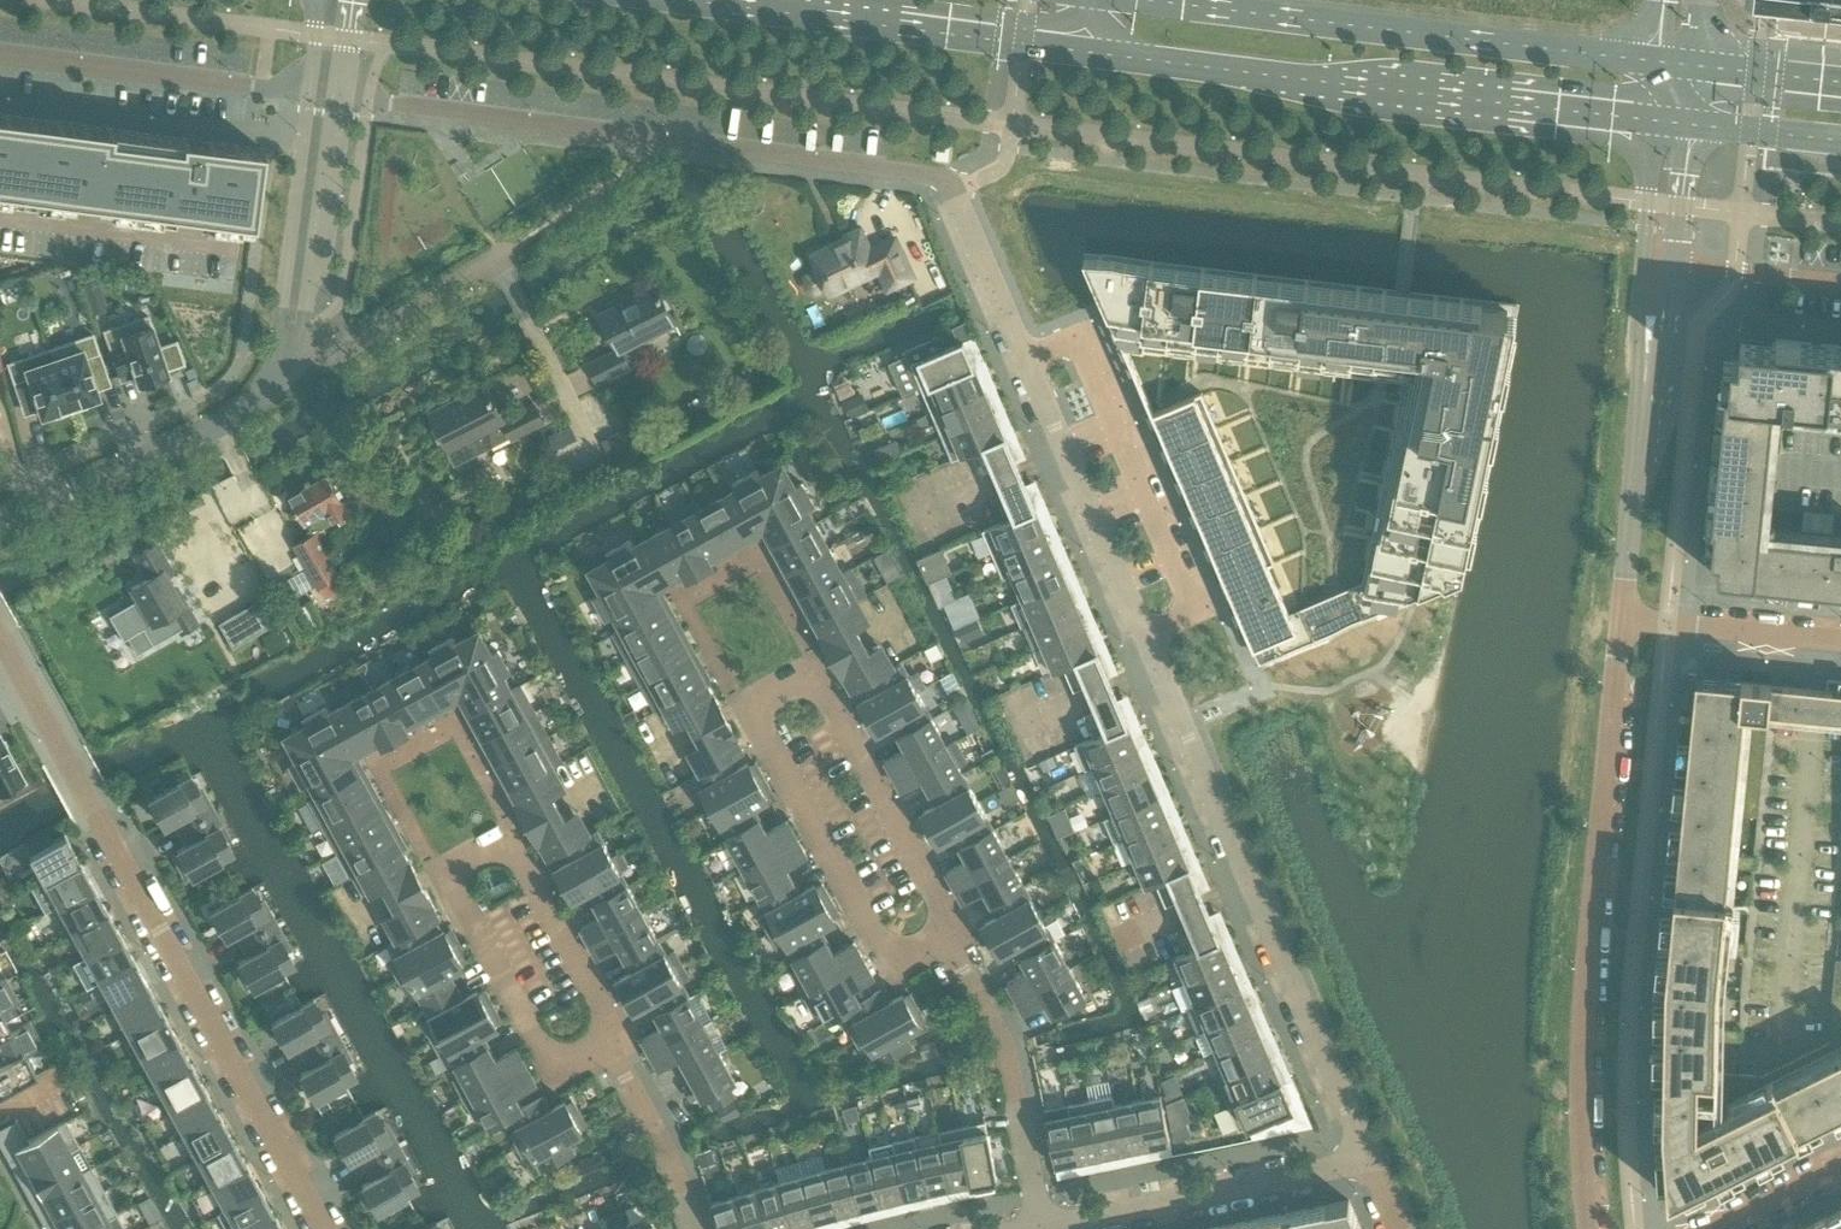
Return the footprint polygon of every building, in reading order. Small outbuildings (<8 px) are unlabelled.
[(1796,12),(1811,14),(1813,2),(1797,0),(1796,12)] [(254,222),(263,149),(0,115),(0,189),(254,222)] [(804,282),(808,289),(816,293),(827,287),(830,293),(884,267),(893,287),(913,277),(895,238),(870,249),(860,228),(845,236),(848,241),(837,246),(835,243),(811,254),(818,269),(807,274),(804,282)] [(1482,300),(1084,254),(1092,274),(1103,299),(1260,661),(1280,652),(1463,574),(1467,553),(1472,554),(1517,336),(1512,335),(1517,312),(1481,307),(1482,300)] [(83,284),(87,296),(101,291),(97,280),(83,284)] [(589,364),(598,382),(599,381),(598,381),(627,366),(628,367),(629,366),(620,350),(675,322),(657,286),(601,314),(619,349),(589,364)] [(147,316),(104,331),(119,375),(133,370),(138,384),(167,374),(166,369),(179,365),(172,342),(158,347),(147,316)] [(92,335),(50,349),(71,411),(85,406),(84,402),(98,397),(93,384),(107,379),(92,335)] [(1739,356),(1732,355),(1729,387),(1725,387),(1725,392),(1723,420),(1722,420),(1722,425),(1719,453),(1718,459),(1719,459),(1716,487),(1715,492),(1713,520),(1712,520),(1712,525),(1715,525),(1712,554),(1712,553),(1711,558),(1719,559),(1717,576),(1722,577),(1722,576),(1752,579),(1751,582),(1756,582),(1784,585),(1789,586),(1789,585),(1818,588),(1840,591),(1840,541),(1760,533),(1774,396),(1792,398),(1796,399),(1796,398),(1825,401),(1825,402),(1829,402),(1840,403),(1840,346),(1776,339),(1775,343),(1741,339),(1739,356)] [(910,363),(921,387),(974,365),(964,340),(910,363)] [(71,411),(50,349),(7,363),(23,408),(36,403),(41,417),(55,412),(56,416),(71,411)] [(921,387),(931,411),(994,384),(991,378),(982,382),(974,365),(921,387)] [(430,412),(449,450),(451,449),(450,449),(504,421),(512,438),(513,437),(542,422),(542,423),(543,422),(534,404),(504,420),(486,384),(432,412),(431,412),(430,412)] [(931,411),(941,435),(995,412),(988,396),(997,391),(994,384),(931,411)] [(852,416),(864,411),(857,395),(845,400),(852,416)] [(1791,428),(1821,431),(1823,412),(1793,409),(1791,428)] [(952,460),(985,446),(985,445),(1015,432),(1012,426),(1002,430),(995,412),(941,435),(952,460)] [(1821,431),(1840,433),(1840,414),(1823,412),(1821,431)] [(870,437),(887,430),(883,420),(865,427),(870,437)] [(985,446),(1000,480),(1020,472),(1008,443),(1018,439),(1015,432),(985,445),(985,446)] [(901,468),(903,460),(900,455),(890,459),(895,470),(901,468)] [(739,488),(724,496),(748,538),(764,529),(783,463),(761,476),(757,469),(735,481),(739,488)] [(796,486),(783,463),(764,529),(773,545),(816,522),(808,508),(814,504),(802,482),(796,486)] [(1000,480),(1015,516),(1015,517),(1045,504),(1043,497),(1033,501),(1020,472),(1000,480)] [(350,512),(343,501),(328,475),(289,497),(305,523),(311,534),(294,544),(319,587),(320,587),(326,598),(348,585),(341,574),(342,574),(320,536),(317,531),(327,525),(350,512)] [(695,501),(725,556),(737,549),(734,545),(748,538),(724,496),(700,509),(695,501)] [(695,501),(670,515),(700,569),(712,563),(710,559),(722,552),(724,556),(725,556),(695,501)] [(982,530),(993,555),(1046,532),(1039,515),(1048,511),(1045,504),(1015,517),(1015,516),(982,530)] [(1803,510),(1802,528),(1832,531),(1832,528),(1834,514),(1834,513),(1803,510)] [(673,524),(648,538),(672,580),(684,573),(686,577),(700,569),(670,515),(668,516),(673,524)] [(829,547),(816,522),(773,545),(781,558),(777,561),(783,573),(829,547)] [(317,531),(320,536),(330,530),(327,525),(317,531)] [(1003,579),(1012,575),(1066,552),(1063,545),(1053,549),(1046,532),(993,555),(1003,579)] [(612,558),(590,570),(655,589),(672,580),(648,538),(634,545),(631,539),(609,551),(612,558)] [(138,598),(109,615),(123,639),(143,627),(152,644),(162,639),(178,629),(181,633),(197,624),(185,603),(180,605),(165,578),(172,574),(155,545),(134,557),(147,579),(132,588),(138,598)] [(843,572),(829,547),(783,573),(784,574),(788,571),(794,584),(790,586),(797,598),(852,568),(851,567),(843,572)] [(928,581),(950,572),(940,550),(918,559),(928,581)] [(1012,575),(1022,599),(1066,580),(1059,563),(1069,559),(1066,552),(1012,575)] [(884,571),(889,580),(901,573),(896,565),(884,571)] [(866,593),(852,568),(797,598),(798,599),(802,597),(808,609),(804,611),(811,623),(866,593)] [(613,632),(614,633),(664,605),(655,589),(590,570),(602,593),(596,596),(608,618),(614,614),(622,628),(613,632)] [(414,582),(410,576),(402,579),(406,586),(414,582)] [(1022,599),(1033,623),(1086,600),(1083,593),(1074,597),(1066,580),(1022,599)] [(950,589),(936,595),(940,605),(955,599),(950,589)] [(866,594),(866,593),(811,623),(811,624),(815,622),(822,635),(829,648),(845,676),(845,675),(852,688),(901,662),(901,661),(881,672),(844,606),(866,594)] [(959,610),(955,600),(941,606),(945,616),(959,610)] [(1034,650),(1043,647),(1087,628),(1080,611),(1089,606),(1086,600),(1033,623),(1024,627),(1034,650)] [(614,633),(628,658),(682,628),(676,616),(672,618),(664,605),(614,633)] [(232,648),(244,641),(255,635),(241,611),(219,624),(225,636),(232,648)] [(958,627),(963,639),(970,636),(965,624),(958,627)] [(628,658),(642,684),(696,654),(689,641),(685,644),(679,631),(683,629),(682,628),(628,658)] [(1053,671),(1077,661),(1077,660),(1107,648),(1104,641),(1094,645),(1087,628),(1043,647),(1053,671)] [(435,655),(420,663),(444,705),(460,696),(479,630),(457,643),(453,636),(431,648),(435,655)] [(491,653),(479,630),(460,696),(470,712),(512,689),(504,675),(510,671),(498,649),(491,653)] [(1077,660),(1077,661),(1092,696),(1113,687),(1100,658),(1110,654),(1107,648),(1077,660)] [(642,684),(655,709),(710,679),(703,667),(699,669),(693,656),(697,654),(696,654),(642,684)] [(357,667),(362,675),(366,673),(368,666),(366,662),(357,667)] [(909,676),(901,662),(852,688),(853,690),(870,680),(876,692),(862,700),(863,703),(857,706),(864,718),(925,685),(918,672),(909,676)] [(420,663),(395,676),(420,723),(433,716),(431,712),(444,705),(420,663)] [(395,676),(370,690),(396,737),(408,730),(406,726),(418,719),(420,723),(395,676)] [(1782,684),(1696,676),(1666,980),(1663,1124),(1668,1197),(1840,1111),(1840,958),(1835,958),(1830,1041),(1761,1075),(1715,1071),(1716,1039),(1716,1027),(1717,983),(1720,951),(1721,939),(1729,865),(1730,853),(1734,814),(1758,816),(1768,712),(1840,719),(1840,690),(1803,686),(1782,684)] [(678,698),(714,764),(743,749),(736,736),(736,735),(721,707),(714,694),(713,694),(706,682),(710,679),(655,709),(656,710),(678,698)] [(925,686),(925,685),(864,718),(871,731),(877,728),(879,731),(893,723),(900,735),(932,717),(917,691),(925,686)] [(1092,696),(1107,731),(1108,732),(1138,719),(1135,712),(1125,716),(1113,687),(1092,696)] [(525,713),(512,689),(470,712),(477,725),(472,728),(479,740),(534,710),(533,709),(525,713)] [(370,690),(344,704),(368,747),(380,740),(383,744),(396,737),(370,690)] [(308,724),(286,737),(351,756),(368,747),(344,704),(330,712),(327,706),(305,718),(308,724)] [(548,735),(534,710),(479,740),(480,741),(484,738),(491,751),(486,753),(493,765),(548,735)] [(628,724),(637,718),(633,711),(623,716),(628,724)] [(947,744),(932,717),(900,735),(907,747),(886,759),(894,774),(956,741),(955,740),(947,744)] [(1085,770),(1094,766),(1138,747),(1131,730),(1141,726),(1138,719),(1108,732),(1107,731),(1074,745),(1085,770)] [(104,746),(112,742),(107,732),(99,736),(104,746)] [(562,761),(548,735),(493,765),(493,766),(498,764),(504,776),(500,778),(507,790),(562,761)] [(21,785),(18,780),(23,778),(0,737),(0,796),(21,785)] [(309,799),(310,800),(361,772),(351,756),(286,737),(298,759),(292,763),(304,785),(310,781),(318,795),(309,799)] [(967,761),(956,741),(894,774),(903,790),(924,778),(931,790),(963,773),(958,765),(967,761)] [(1094,766),(1104,790),(1158,767),(1155,760),(1146,764),(1138,747),(1094,766)] [(694,775),(711,806),(763,777),(755,762),(749,766),(748,763),(733,771),(726,759),(744,750),(743,749),(714,764),(694,775)] [(562,761),(507,790),(508,791),(512,789),(519,802),(518,802),(533,830),(540,843),(541,842),(549,856),(598,829),(597,828),(577,839),(540,773),(562,761)] [(1104,790),(1114,814),(1159,795),(1151,778),(1161,774),(1158,767),(1104,790)] [(310,800),(324,826),(379,796),(372,783),(368,785),(361,772),(310,800)] [(978,801),(963,773),(931,790),(938,803),(923,811),(925,814),(919,818),(925,830),(978,801)] [(172,819),(179,831),(211,814),(190,776),(148,799),(162,825),(172,819)] [(711,806),(728,836),(759,819),(753,807),(767,799),(766,796),(772,792),(763,777),(711,806)] [(1114,814),(1125,838),(1179,815),(1176,808),(1166,812),(1159,795),(1114,814)] [(324,826),(338,851),(392,821),(386,808),(382,811),(375,798),(379,796),(324,826)] [(993,829),(978,801),(925,830),(932,843),(938,839),(940,842),(955,834),(961,846),(993,829)] [(1064,823),(1060,812),(1051,815),(1056,826),(1064,823)] [(211,814),(179,831),(186,844),(176,850),(190,875),(232,852),(211,814)] [(1125,838),(1135,862),(1179,843),(1172,826),(1181,821),(1179,815),(1125,838)] [(728,836),(745,866),(797,838),(788,820),(766,832),(759,819),(728,836)] [(338,851),(352,876),(406,846),(399,834),(395,836),(388,824),(392,821),(338,851)] [(612,856),(598,829),(549,856),(549,857),(566,847),(572,859),(557,867),(559,870),(553,873),(560,886),(621,852),(621,851),(612,856)] [(1008,857),(993,829),(961,846),(968,859),(947,870),(956,885),(1008,857)] [(28,855),(43,881),(79,861),(64,835),(28,855)] [(745,866),(761,897),(793,880),(786,868),(807,856),(797,838),(745,866)] [(1145,887),(1169,876),(1169,875),(1199,863),(1196,856),(1186,860),(1179,843),(1135,862),(1145,887)] [(390,941),(391,942),(439,916),(432,902),(433,902),(410,861),(410,862),(403,849),(406,847),(406,846),(352,876),(352,877),(374,865),(388,890),(396,905),(410,930),(390,941)] [(628,865),(621,852),(560,886),(567,898),(573,895),(574,898),(589,890),(596,902),(628,885),(620,870),(628,865)] [(1729,865),(1740,866),(1742,854),(1730,853),(1729,865)] [(1742,854),(1740,866),(1752,867),(1753,856),(1742,854)] [(1024,884),(1008,857),(956,885),(964,901),(986,890),(992,902),(1024,884)] [(43,881),(56,906),(93,886),(79,861),(43,881)] [(1169,876),(1185,911),(1205,903),(1200,892),(1192,873),(1202,869),(1199,863),(1169,875),(1169,876)] [(0,882),(0,899),(2,902),(13,897),(4,880),(0,882)] [(761,916),(770,932),(831,898),(823,884),(816,887),(815,884),(800,892),(793,880),(761,897),(770,912),(761,916)] [(1039,912),(1024,884),(992,902),(999,914),(984,923),(986,926),(980,929),(987,941),(1039,912)] [(643,912),(628,885),(596,902),(603,914),(582,926),(590,941),(643,912)] [(56,906),(70,932),(107,912),(93,886),(56,906)] [(234,931),(241,943),(273,926),(252,888),(210,911),(224,936),(234,931)] [(787,944),(795,958),(826,940),(820,928),(835,920),(833,917),(839,914),(831,898),(770,932),(779,948),(787,944)] [(1185,911),(1199,946),(1200,947),(1230,934),(1227,927),(1217,932),(1205,903),(1185,911)] [(70,932),(84,957),(121,937),(107,912),(70,932)] [(658,940),(643,912),(590,941),(599,957),(620,945),(627,958),(658,940)] [(1045,924),(1039,912),(987,941),(994,954),(1000,950),(1001,954),(1016,945),(1023,957),(1029,954),(1054,940),(1053,939),(1060,935),(1062,932),(1061,929),(1062,928),(1059,923),(1058,923),(1058,922),(1055,921),(1052,921),(1045,924)] [(390,961),(399,977),(460,944),(452,929),(446,932),(444,929),(429,937),(423,926),(440,917),(439,916),(391,942),(399,957),(390,961)] [(273,926),(241,943),(248,956),(238,962),(252,987),(294,964),(273,926)] [(1175,956),(1186,981),(1230,962),(1223,945),(1233,941),(1230,934),(1200,947),(1199,946),(1175,956)] [(84,957),(98,982),(135,962),(121,937),(84,957)] [(1733,941),(1721,939),(1720,951),(1732,952),(1733,941)] [(667,955),(658,940),(627,958),(633,970),(618,978),(620,981),(614,985),(621,997),(682,963),(675,950),(667,955)] [(792,972),(803,992),(864,959),(854,941),(833,953),(826,940),(795,958),(801,968),(792,972)] [(1069,968),(1054,940),(1029,954),(1023,957),(1030,970),(1009,982),(1017,997),(1069,968)] [(1733,941),(1732,952),(1743,953),(1745,942),(1733,941)] [(416,989),(424,1003),(456,986),(449,973),(464,965),(462,962),(468,959),(460,944),(399,977),(408,993),(416,989)] [(812,989),(828,1018),(860,1001),(859,1001),(853,989),(874,977),(864,959),(803,992),(804,994),(812,989)] [(98,982),(112,1007),(149,988),(135,962),(98,982)] [(1186,981),(1196,1005),(1250,982),(1247,975),(1238,979),(1230,962),(1186,981)] [(690,977),(682,963),(621,997),(628,1009),(634,1006),(636,1009),(650,1001),(657,1013),(689,996),(681,981),(690,977)] [(1085,997),(1069,968),(1017,997),(1026,1013),(1047,1001),(1054,1014),(1085,997)] [(18,1001),(5,977),(0,980),(0,1011),(18,1001)] [(1197,1033),(1207,1029),(1251,1010),(1243,993),(1253,989),(1250,982),(1196,1005),(1187,1009),(1197,1033)] [(424,1022),(432,1038),(493,1005),(485,990),(479,993),(477,990),(462,998),(456,986),(424,1003),(432,1017),(424,1022)] [(112,1007),(126,1033),(162,1013),(149,988),(112,1007)] [(849,1026),(857,1039),(917,1006),(910,994),(904,997),(903,994),(888,1002),(881,989),(859,1001),(860,1001),(828,1018),(829,1020),(850,1008),(858,1022),(849,1026)] [(704,1024),(689,996),(657,1013),(664,1026),(643,1037),(652,1053),(704,1024)] [(1138,1002),(1143,1012),(1153,1008),(1148,998),(1138,1002)] [(806,999),(794,1006),(807,1025),(819,1018),(806,999)] [(295,1043),(302,1055),(334,1037),(314,1000),(271,1023),(285,1048),(295,1043)] [(449,1049),(458,1064),(489,1047),(482,1034),(497,1026),(495,1023),(502,1020),(493,1005),(432,1038),(441,1054),(449,1049)] [(917,1006),(857,1039),(864,1053),(872,1048),(881,1064),(913,1046),(905,1033),(920,1025),(918,1022),(924,1018),(917,1006)] [(1207,1029),(1217,1053),(1271,1030),(1268,1023),(1258,1027),(1251,1010),(1207,1029)] [(10,1030),(0,1011),(0,1035),(10,1030)] [(126,1033),(140,1058),(176,1038),(162,1013),(126,1033)] [(35,1075),(23,1054),(42,1044),(29,1020),(10,1030),(0,1035),(0,1094),(35,1075)] [(720,1052),(704,1024),(652,1053),(660,1068),(681,1057),(688,1069),(720,1052)] [(1716,1039),(1727,1040),(1728,1028),(1716,1027),(1716,1039)] [(1728,1028),(1727,1040),(1739,1041),(1739,1029),(1728,1028)] [(1217,1053),(1227,1077),(1271,1058),(1264,1041),(1274,1037),(1271,1030),(1217,1053)] [(334,1037),(302,1055),(309,1068),(299,1073),(313,1099),(355,1076),(334,1037)] [(1163,1045),(1159,1037),(1151,1040),(1155,1048),(1163,1045)] [(140,1058),(154,1083),(190,1063),(176,1038),(140,1058)] [(930,1043),(915,1047),(918,1058),(933,1054),(930,1043)] [(454,1078),(466,1099),(527,1065),(517,1047),(496,1059),(489,1047),(458,1064),(463,1074),(454,1078)] [(736,1080),(720,1052),(688,1069),(695,1081),(688,1085),(694,1096),(701,1093),(704,1097),(709,1095),(715,1104),(735,1093),(730,1084),(736,1080)] [(1227,1077),(1237,1101),(1291,1077),(1288,1071),(1279,1075),(1271,1058),(1227,1077)] [(154,1083),(168,1109),(204,1089),(190,1063),(154,1083)] [(485,1115),(491,1125),(544,1096),(543,1095),(522,1106),(516,1095),(537,1083),(527,1065),(466,1099),(478,1119),(485,1115)] [(1179,1072),(1164,1075),(1168,1095),(1183,1092),(1179,1072)] [(1291,1077),(1237,1101),(1228,1105),(1239,1129),(1292,1107),(1284,1088),(1294,1084),(1291,1077)] [(346,1120),(363,1112),(349,1084),(318,1099),(327,1117),(341,1110),(346,1120)] [(78,1097),(82,1095),(77,1085),(73,1087),(70,1089),(75,1099),(78,1097)] [(952,1086),(943,1088),(945,1097),(954,1095),(952,1086)] [(168,1109),(182,1134),(218,1114),(204,1089),(168,1109)] [(1184,1093),(1168,1101),(1179,1123),(1195,1115),(1184,1093)] [(1113,1095),(1090,1100),(1102,1157),(1117,1153),(1119,1164),(1126,1162),(1115,1105),(1113,1095)] [(1161,1095),(1137,1100),(1147,1147),(1162,1144),(1164,1154),(1172,1153),(1170,1143),(1171,1142),(1161,1095)] [(511,1132),(519,1146),(580,1112),(573,1100),(567,1103),(565,1100),(550,1108),(544,1096),(491,1125),(491,1126),(512,1114),(520,1128),(511,1132)] [(1068,1104),(1070,1114),(1081,1171),(1088,1170),(1086,1160),(1102,1157),(1090,1100),(1068,1104)] [(1137,1100),(1115,1105),(1126,1162),(1133,1161),(1131,1150),(1147,1147),(1137,1100)] [(734,1101),(718,1110),(723,1118),(740,1112),(734,1101)] [(897,1103),(899,1112),(907,1110),(905,1101),(897,1103)] [(877,1117),(885,1115),(882,1106),(874,1108),(877,1117)] [(357,1154),(364,1167),(396,1149),(375,1111),(333,1135),(347,1160),(357,1154)] [(580,1112),(519,1146),(526,1159),(534,1154),(543,1170),(575,1152),(567,1139),(582,1131),(581,1128),(587,1125),(580,1112)] [(182,1134),(196,1159),(232,1139),(218,1114),(182,1134)] [(1081,1171),(1070,1114),(1047,1119),(1047,1118),(1045,1118),(1055,1166),(1071,1163),(1074,1173),(1081,1171)] [(984,1121),(962,1126),(973,1183),(997,1178),(986,1120),(984,1120),(984,1121)] [(26,1170),(77,1142),(65,1121),(27,1142),(16,1121),(0,1129),(0,1144),(9,1161),(18,1156),(26,1170)] [(938,1131),(940,1140),(953,1198),(960,1196),(958,1186),(973,1183),(962,1126),(938,1131)] [(892,1141),(895,1151),(908,1208),(915,1206),(913,1196),(928,1192),(917,1145),(915,1136),(892,1141)] [(196,1159),(210,1185),(246,1165),(232,1139),(196,1159)] [(940,1140),(917,1145),(928,1192),(943,1189),(946,1199),(953,1198),(940,1140)] [(77,1142),(26,1170),(36,1189),(27,1194),(31,1201),(91,1168),(77,1142)] [(396,1149),(364,1167),(371,1180),(361,1185),(375,1210),(417,1187),(396,1149)] [(895,1151),(871,1157),(883,1203),(898,1199),(901,1209),(908,1208),(895,1151)] [(601,1153),(579,1161),(584,1172),(605,1164),(601,1153)] [(871,1157),(848,1162),(863,1219),(871,1217),(868,1207),(883,1203),(871,1157)] [(848,1162),(826,1168),(838,1215),(854,1211),(856,1221),(863,1219),(848,1162)] [(210,1185),(224,1210),(260,1190),(246,1165),(210,1185)] [(43,1202),(51,1216),(102,1188),(91,1168),(31,1201),(34,1207),(43,1202)] [(803,1175),(818,1228),(826,1228),(823,1219),(838,1215),(826,1168),(803,1175)] [(780,1181),(794,1227),(809,1223),(811,1228),(818,1228),(803,1175),(780,1181)] [(757,1188),(770,1228),(789,1228),(794,1227),(780,1181),(757,1188)] [(116,1213),(102,1188),(51,1216),(58,1228),(87,1228),(116,1213)] [(629,1192),(632,1200),(642,1196),(639,1188),(629,1192)] [(735,1195),(746,1228),(770,1228),(757,1188),(735,1195)] [(224,1210),(216,1214),(224,1228),(249,1228),(274,1215),(260,1190),(224,1210)] [(735,1195),(713,1203),(713,1202),(711,1202),(720,1228),(746,1228),(735,1195)] [(150,1198),(141,1203),(150,1221),(159,1216),(150,1198)] [(1349,1199),(1291,1211),(1295,1228),(1361,1228),(1349,1199)] [(1828,1217),(1835,1228),(1840,1228),(1840,1210),(1836,1213),(1834,1215),(1830,1217),(1830,1216),(1828,1217)] [(1291,1211),(1260,1218),(1262,1228),(1295,1228),(1291,1211)] [(116,1213),(87,1228),(125,1228),(116,1213)] [(630,1228),(656,1228),(650,1213),(649,1213),(649,1214),(627,1222),(630,1228)] [(274,1215),(249,1228),(282,1228),(274,1215)] [(1828,1217),(1826,1218),(1815,1223),(1810,1226),(1808,1228),(1805,1228),(1835,1228),(1828,1217)] [(1260,1218),(1234,1223),(1236,1228),(1262,1228),(1260,1218)]
